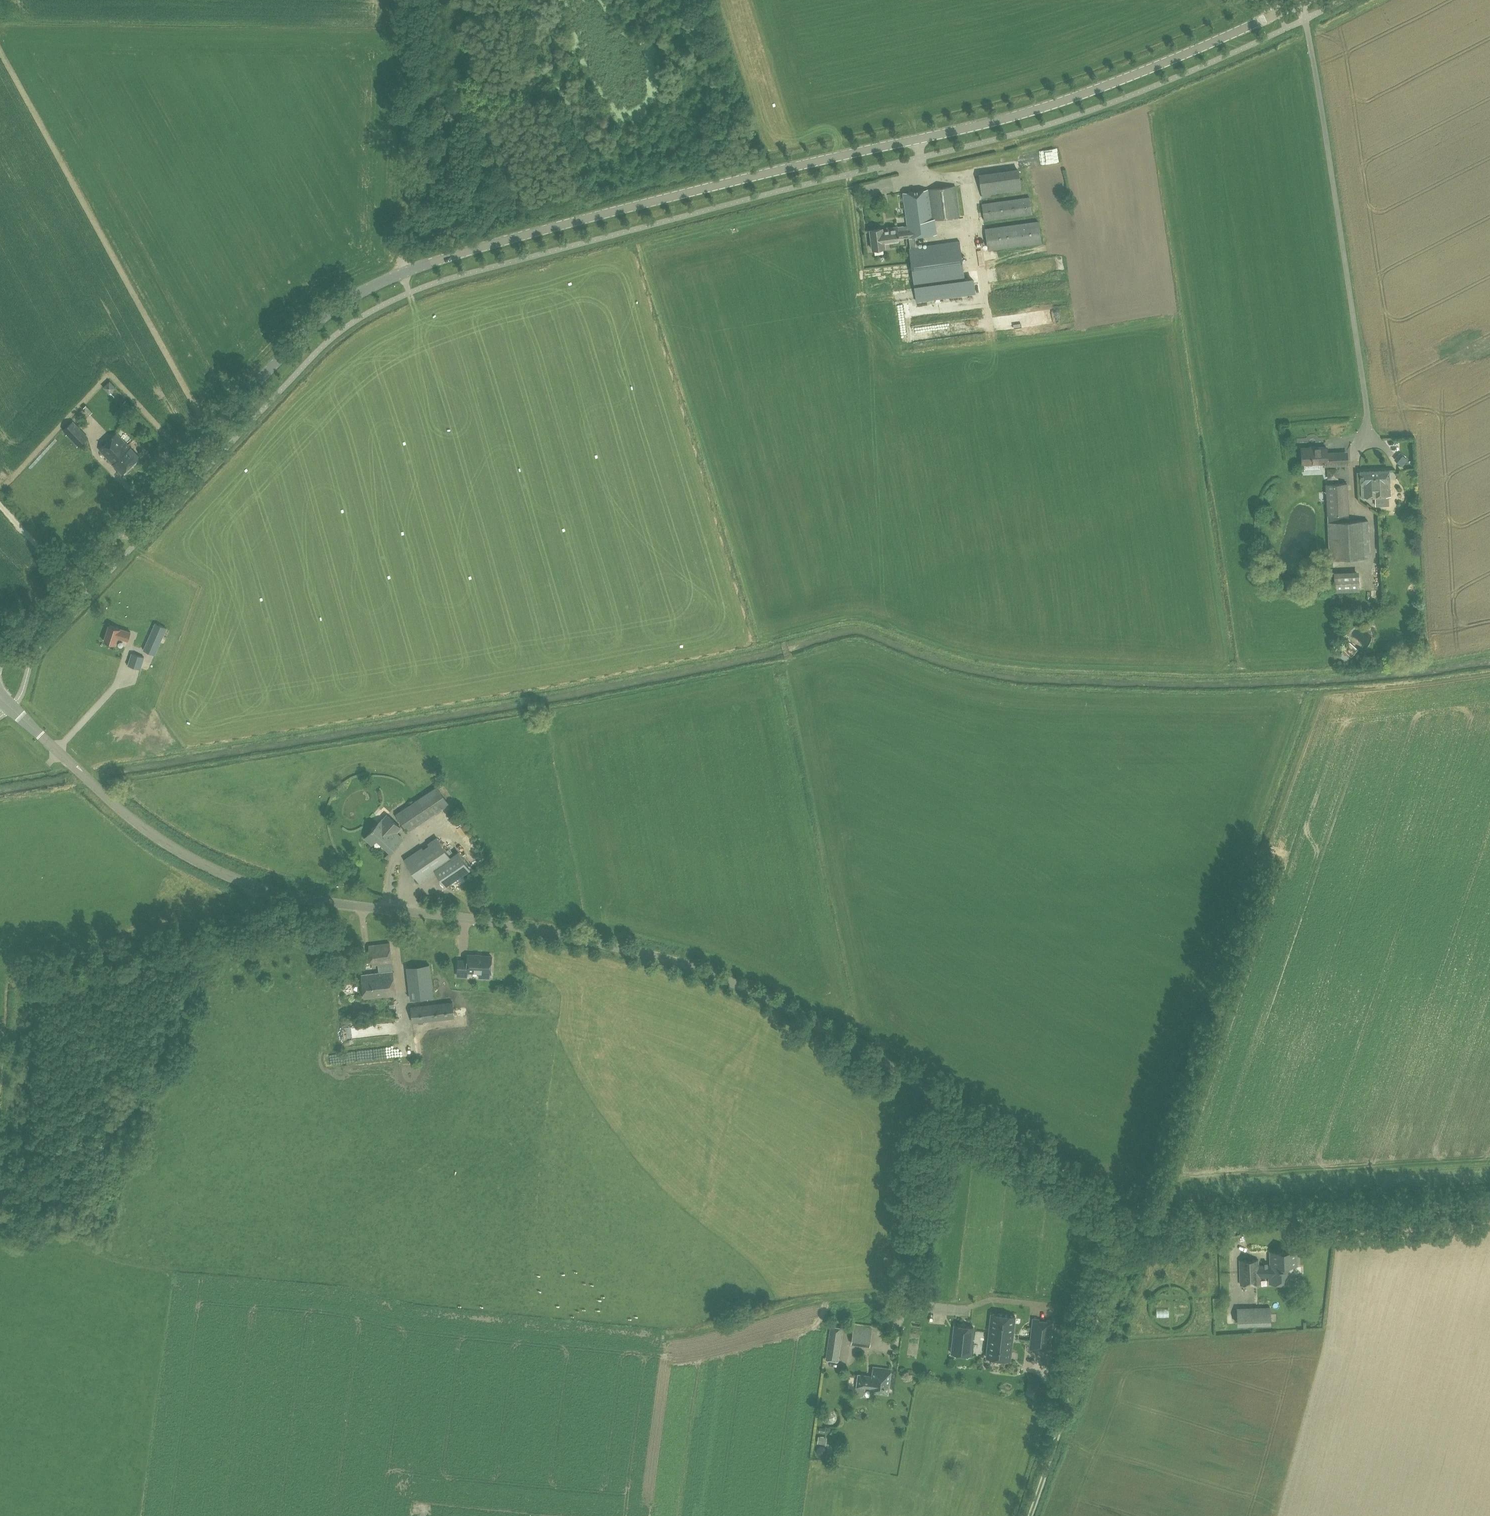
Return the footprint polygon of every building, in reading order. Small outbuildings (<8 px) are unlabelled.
[(979,176),(982,194),(1022,189),(1019,170),(979,176)] [(862,182),(855,186),(863,199),(870,195),(862,182)] [(910,236),(910,240),(917,239),(917,236),(937,233),(935,219),(959,216),(955,186),(904,192),(908,225),(870,230),(873,249),(885,248),(884,240),(899,238),(910,236)] [(982,203),(984,219),(1032,213),(1030,197),(982,203)] [(986,228),(988,249),(1041,242),(1039,221),(986,228)] [(918,246),(917,239),(910,240),(911,247),(910,247),(917,300),(976,292),(974,281),(965,282),(960,241),(918,246)] [(110,393),(116,387),(110,381),(104,387),(110,393)] [(127,410),(131,406),(126,400),(121,404),(127,410)] [(93,411),(86,405),(84,407),(91,414),(93,411)] [(78,446),(79,447),(89,438),(74,420),(64,429),(68,433),(66,435),(77,447),(78,446)] [(1296,436),(1296,427),(1287,427),(1287,436),(1296,436)] [(100,450),(122,473),(140,457),(118,433),(100,450)] [(1324,462),(1324,465),(1349,464),(1349,452),(1327,453),(1327,447),(1302,448),(1302,463),(1324,462)] [(1402,465),(1408,459),(1400,453),(1395,459),(1402,465)] [(1361,471),(1362,497),(1391,496),(1389,469),(1361,471)] [(1326,484),(1330,558),(1370,557),(1368,520),(1349,521),(1347,483),(1326,484)] [(1335,572),(1335,592),(1360,590),(1359,570),(1335,572)] [(144,650),(156,655),(168,628),(156,622),(144,650)] [(104,641),(115,644),(118,637),(128,640),(131,632),(121,628),(109,625),(104,641)] [(1346,644),(1350,653),(1360,649),(1355,639),(1346,644)] [(1339,655),(1346,662),(1350,657),(1343,650),(1339,655)] [(129,665),(141,668),(144,656),(132,653),(129,665)] [(396,814),(408,831),(449,804),(437,786),(396,814)] [(378,837),(392,850),(403,838),(397,833),(402,827),(387,813),(382,819),(365,837),(373,843),(378,837)] [(434,869),(445,886),(470,869),(458,852),(450,857),(437,838),(429,843),(430,846),(415,856),(413,854),(405,859),(419,882),(428,876),(427,874),(434,869)] [(459,896),(466,892),(457,879),(451,883),(459,896)] [(390,942),(369,945),(371,965),(378,964),(379,972),(393,970),(390,942)] [(468,958),(459,957),(458,976),(467,977),(468,973),(491,975),(492,953),(468,952),(468,958)] [(396,994),(393,970),(379,972),(361,974),(364,998),(396,994)] [(431,972),(416,973),(417,983),(419,983),(421,998),(433,996),(431,972)] [(410,1006),(412,1023),(455,1017),(453,1001),(410,1006)] [(383,1035),(382,1024),(367,1025),(367,1035),(383,1035)] [(1240,1260),(1241,1284),(1261,1284),(1261,1271),(1269,1270),(1270,1283),(1294,1282),(1293,1265),(1297,1265),(1297,1250),(1271,1251),(1271,1264),(1259,1264),(1258,1259),(1240,1260)] [(1036,1316),(1050,1316),(1050,1308),(1037,1307),(1036,1316)] [(1238,1307),(1238,1324),(1272,1324),(1271,1307),(1238,1307)] [(989,1335),(1013,1338),(1015,1316),(991,1313),(989,1335)] [(1048,1319),(1047,1321),(1039,1320),(1039,1318),(1034,1318),(1030,1349),(1035,1349),(1036,1348),(1044,1349),(1044,1350),(1050,1351),(1053,1320),(1048,1319)] [(852,1343),(871,1345),(873,1327),(855,1324),(852,1343)] [(974,1327),(955,1325),(952,1353),(971,1355),(974,1327)] [(826,1358),(838,1360),(843,1327),(831,1326),(826,1358)] [(1010,1360),(1013,1338),(989,1335),(987,1357),(1010,1360)] [(871,1391),(872,1391),(888,1393),(891,1369),(875,1367),(874,1367),(872,1376),(858,1374),(857,1386),(856,1391),(857,1394),(859,1396),(862,1397),(864,1395),(866,1393),(866,1388),(871,1388),(871,1391)] [(823,1446),(822,1446),(820,1446),(819,1447),(818,1447),(818,1448),(818,1449),(817,1450),(817,1451),(818,1451),(818,1452),(819,1453),(820,1454),(821,1454),(823,1454),(824,1454),(825,1453),(826,1452),(826,1451),(826,1450),(826,1449),(826,1448),(825,1447),(824,1446),(823,1446)]
